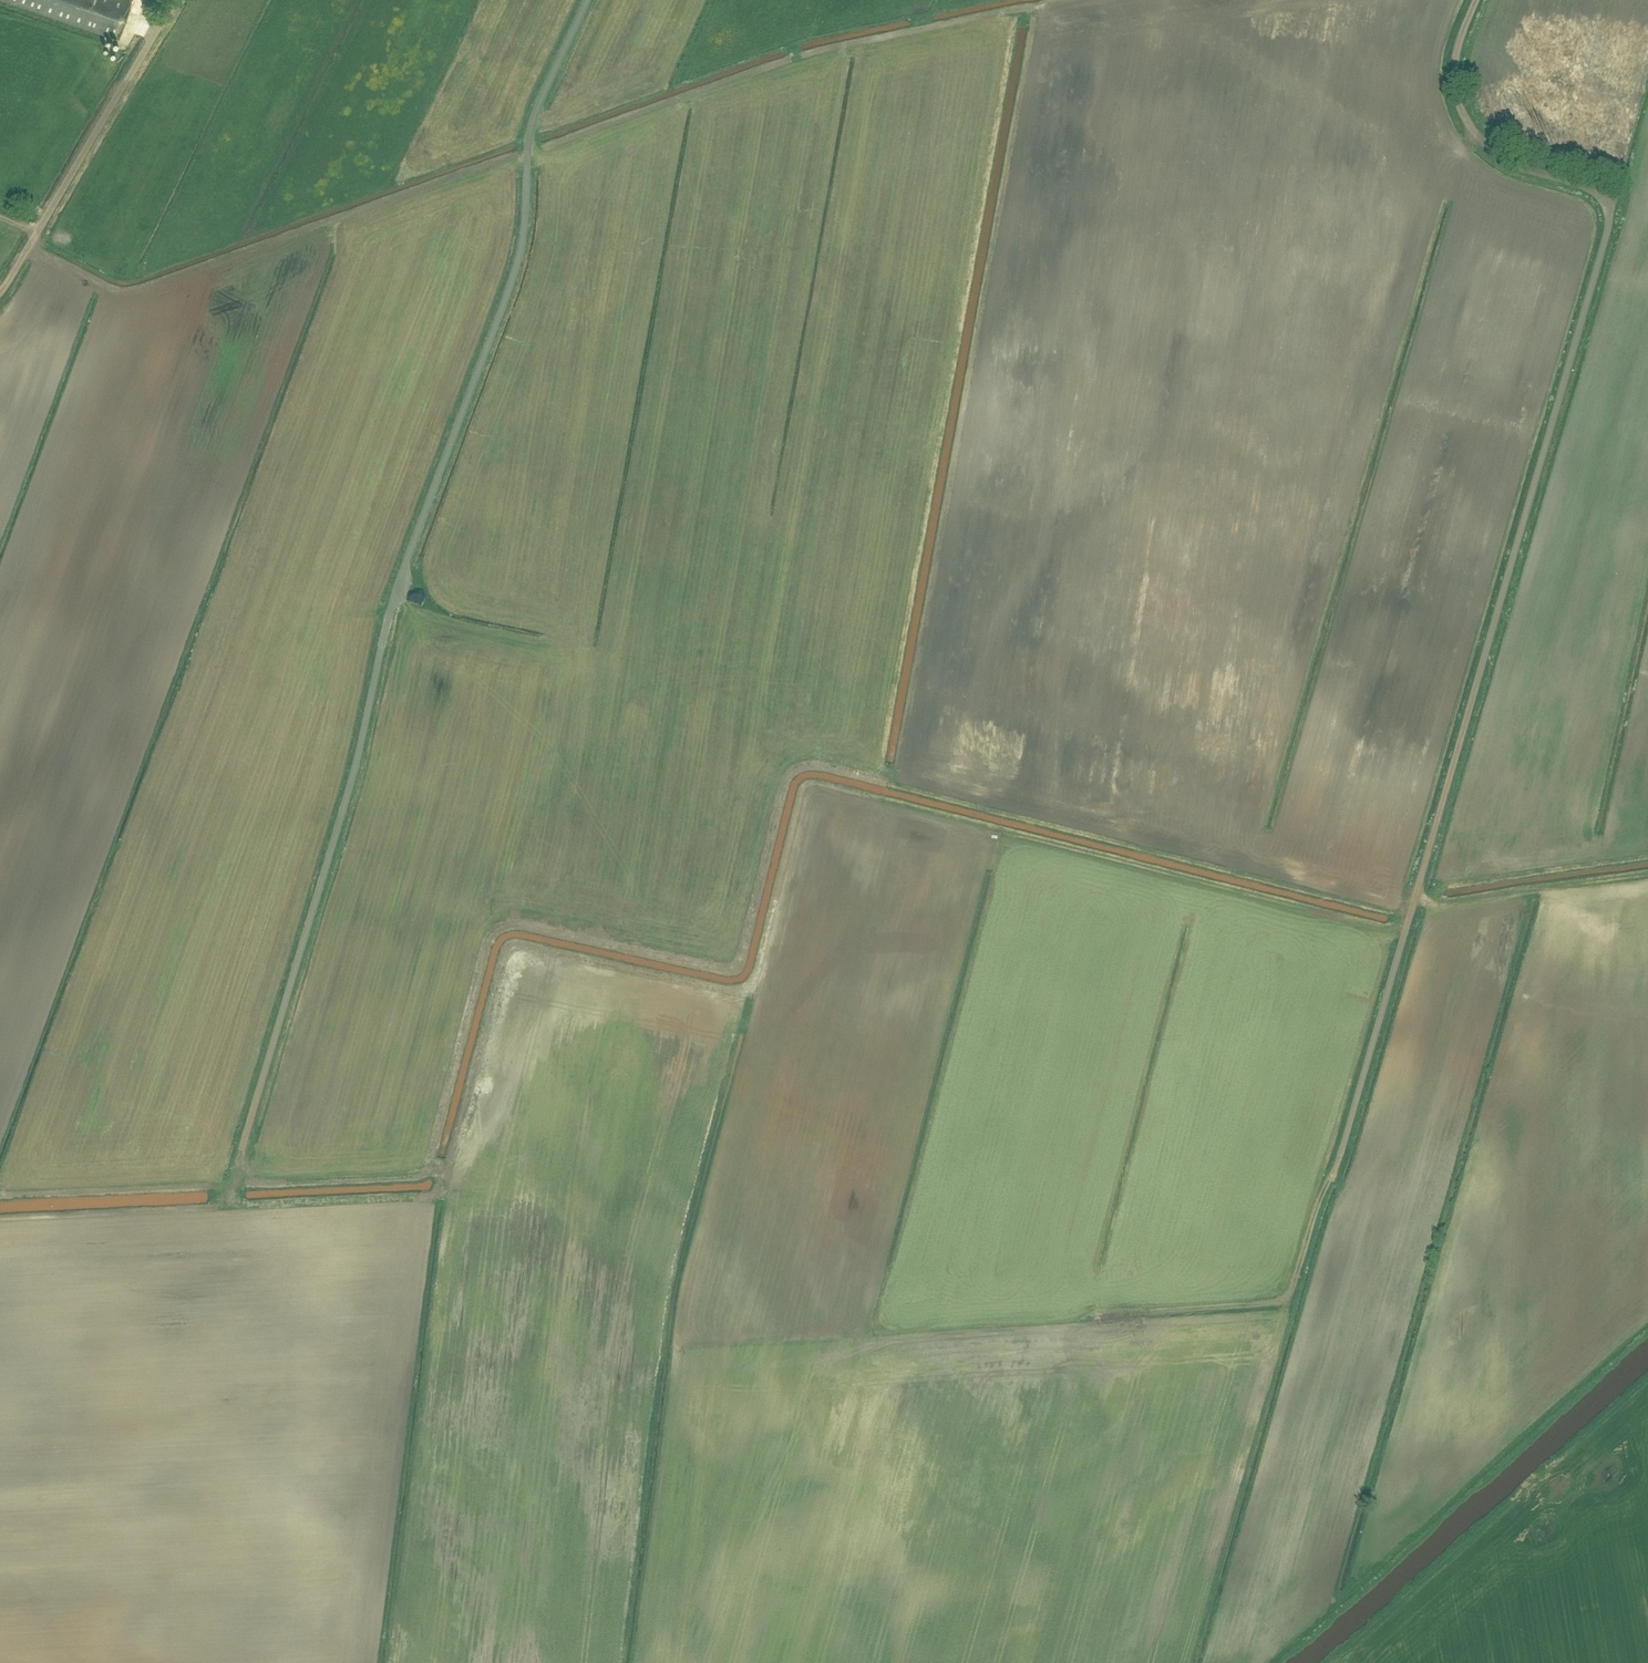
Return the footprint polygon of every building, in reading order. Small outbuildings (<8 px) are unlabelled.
[(132,0),(10,0),(119,37),(132,0)]
